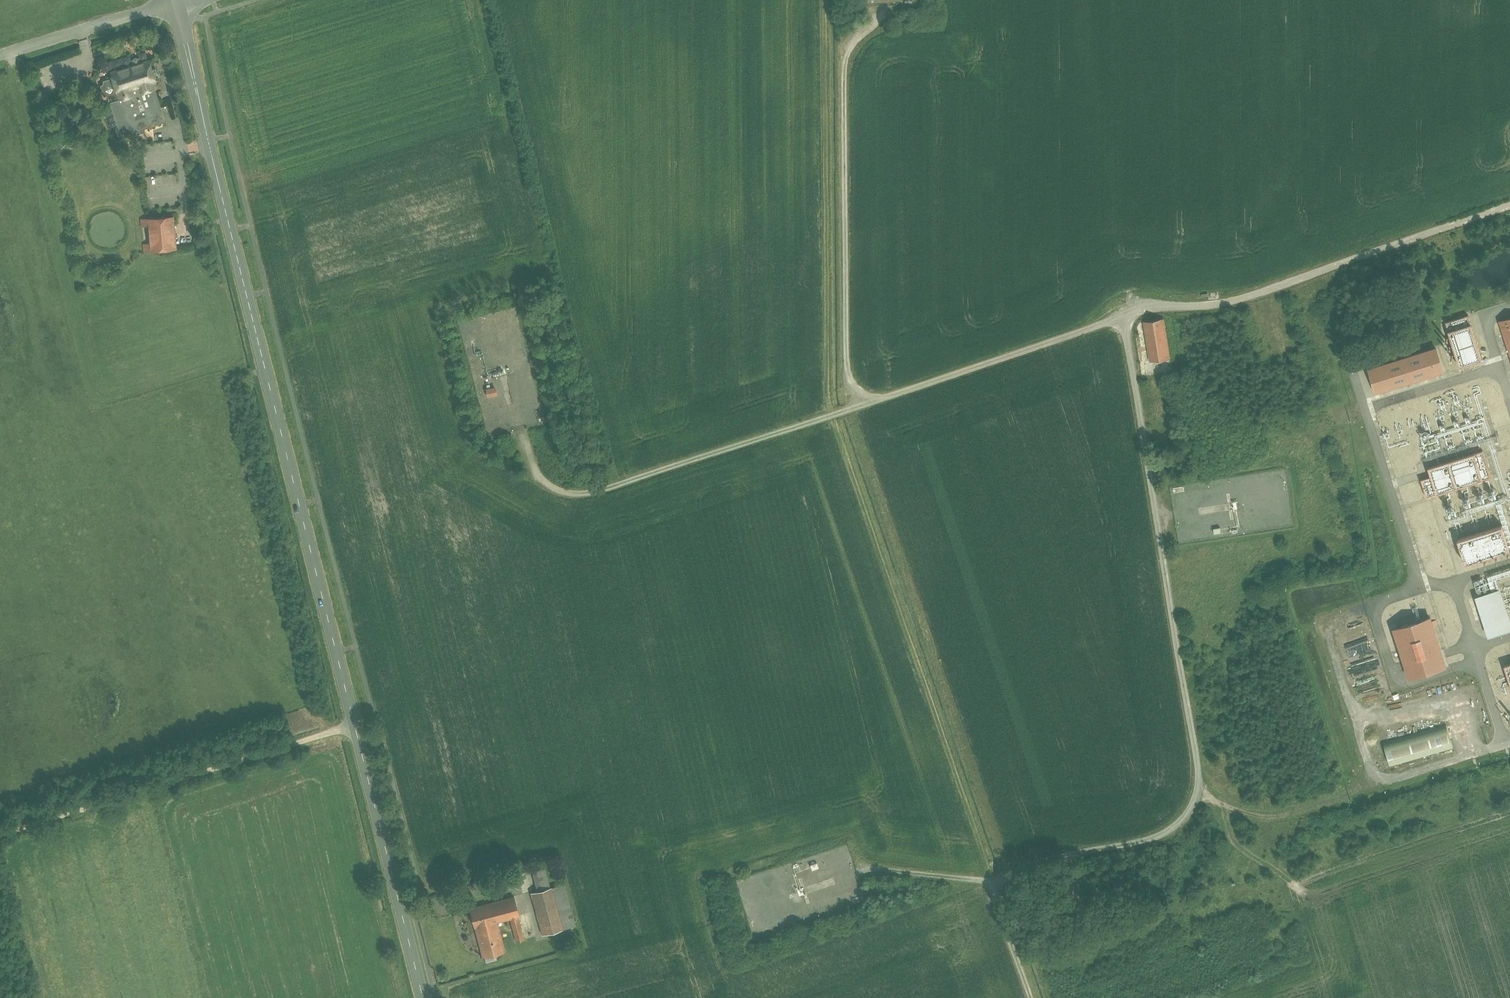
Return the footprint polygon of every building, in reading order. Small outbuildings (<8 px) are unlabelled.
[(148,59),(105,73),(107,77),(101,79),(98,85),(103,97),(107,98),(114,96),(115,99),(127,95),(126,91),(135,88),(137,94),(152,89),(150,85),(156,83),(148,59)] [(162,121),(152,89),(137,94),(135,88),(126,91),(127,95),(115,99),(114,96),(107,98),(117,137),(162,121)] [(147,218),(138,218),(142,252),(174,249),(171,215),(147,218)] [(1143,322),(1150,363),(1170,360),(1164,318),(1143,322)] [(1509,351),(1509,319),(1501,321),(1509,351)] [(1451,332),(1462,366),(1482,359),(1471,325),(1451,332)] [(1436,349),(1369,369),(1376,392),(1443,373),(1436,349)] [(493,386),(483,388),(485,397),(495,394),(493,386)] [(1423,479),(1429,498),(1492,477),(1484,450),(1427,468),(1430,477),(1423,479)] [(1465,564),(1509,551),(1509,548),(1503,527),(1458,540),(1465,564)] [(1473,580),(1477,593),(1495,588),(1492,577),(1507,573),(1505,569),(1484,575),(1484,577),(1473,580)] [(1476,597),(1487,637),(1509,631),(1509,624),(1501,591),(1476,597)] [(1395,633),(1409,677),(1446,666),(1432,621),(1395,633)] [(1446,727),(1385,744),(1392,768),(1453,750),(1446,727)] [(533,871),(538,891),(551,887),(545,868),(533,871)] [(538,891),(531,892),(542,935),(575,926),(564,884),(551,887),(538,891)] [(514,897),(471,908),(483,956),(505,951),(499,923),(510,920),(516,941),(524,939),(514,897)]
